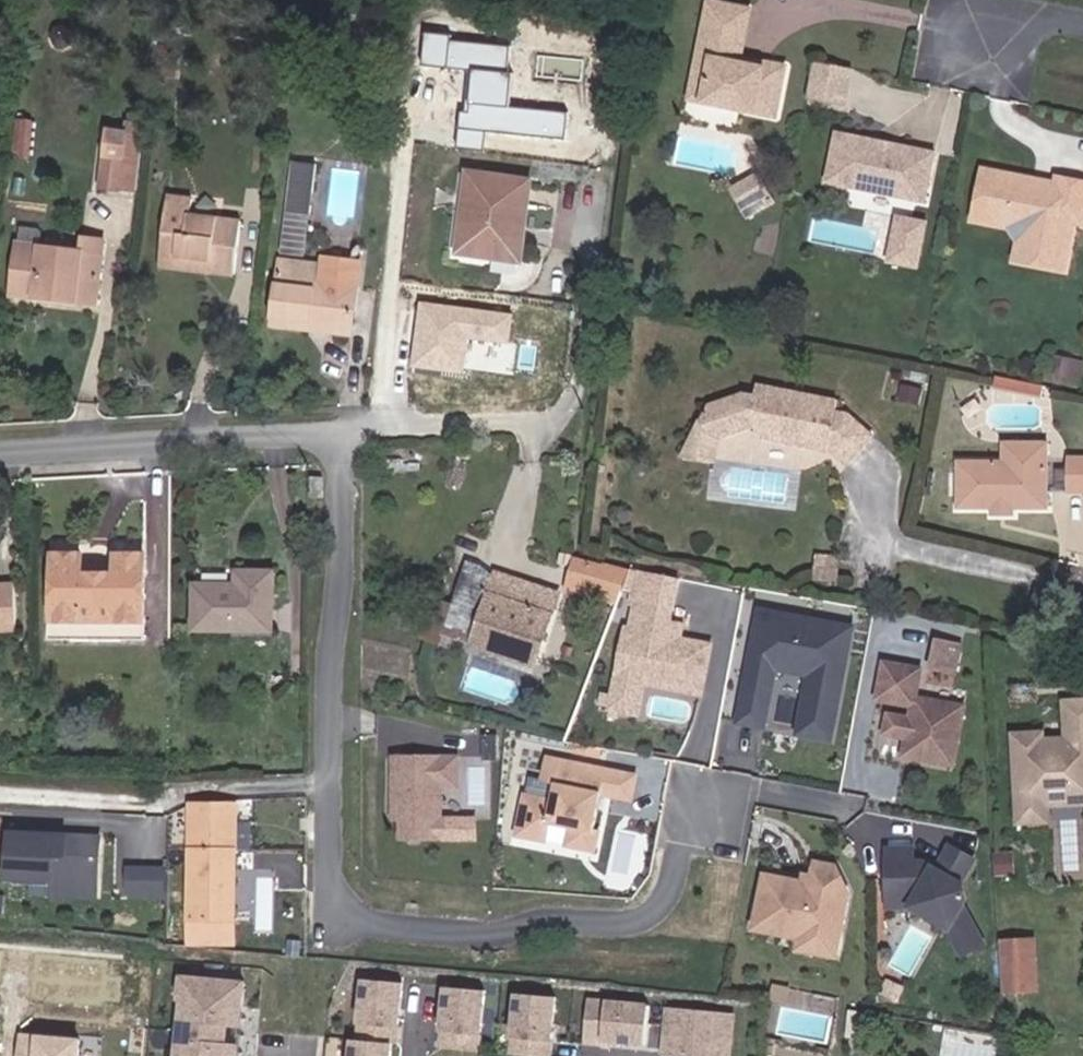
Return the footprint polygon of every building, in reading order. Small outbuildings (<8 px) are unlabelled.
[(752,65),(763,11),(723,4),(713,51),(727,54),(716,104),(788,118),(798,69),(776,65),(776,71),(752,65)] [(450,35),(423,32),(419,66),(469,71),(465,112),(457,111),(453,149),(482,152),(484,133),(561,141),(564,114),(508,109),(511,75),(506,74),(509,44),(450,39),(450,35)] [(702,100),(716,104),(727,54),(713,51),(702,100)] [(174,78),(176,62),(161,60),(159,76),(174,78)] [(856,109),(864,72),(826,64),(819,101),(856,109)] [(145,126),(146,117),(130,115),(129,124),(145,126)] [(30,157),(33,122),(18,120),(15,156),(30,157)] [(137,191),(145,126),(129,124),(128,135),(109,133),(103,187),(137,191)] [(889,144),(847,137),(836,186),(920,203),(923,190),(939,193),(946,155),(903,147),(903,152),(888,150),(889,144)] [(293,161),(290,187),(314,190),(317,164),(293,161)] [(992,173),(983,224),(1020,230),(1028,243),(1027,248),(1054,253),(1052,270),(1075,275),(1082,235),(1082,183),(1068,180),(1065,190),(1061,195),(1047,193),(1045,193),(1043,189),(1042,186),(1043,182),(992,173)] [(522,248),(530,182),(470,174),(460,252),(498,258),(500,244),(522,248)] [(787,201),(772,176),(745,192),(760,217),(787,201)] [(937,206),(939,193),(923,190),(920,203),(937,206)] [(235,278),(242,221),(192,215),(193,198),(168,196),(163,232),(179,234),(176,258),(213,262),(211,275),(235,278)] [(916,266),(925,221),(895,215),(886,260),(916,266)] [(98,305),(105,241),(82,238),(80,251),(41,247),(42,234),(41,230),(20,227),(12,288),(35,290),(34,297),(98,305)] [(211,275),(213,262),(176,258),(179,234),(163,232),(159,269),(211,275)] [(520,261),(522,248),(500,244),(498,258),(520,261)] [(1052,270),(1054,253),(1027,248),(1024,264),(1052,270)] [(352,327),(360,262),(324,258),(323,266),(281,261),(274,317),(352,327)] [(34,297),(35,290),(12,288),(12,294),(34,297)] [(511,313),(419,302),(411,365),(464,371),(468,340),(507,345),(511,313)] [(352,327),(274,317),(273,324),(351,334),(352,327)] [(704,422),(729,441),(758,432),(764,440),(831,453),(850,465),(876,436),(853,415),(838,409),(840,402),(763,385),(760,399),(746,396),(712,407),(704,422)] [(716,460),(729,441),(704,422),(685,454),(716,460)] [(760,439),(764,440),(758,432),(729,441),(737,447),(760,439)] [(1009,441),(1009,459),(1052,459),(1051,441),(1009,441)] [(1072,455),(1072,490),(1082,490),(1082,455),(1072,455)] [(1052,507),(1052,459),(1009,459),(963,460),(963,508),(995,507),(1017,507),(1052,507)] [(323,498),(323,477),(311,477),(311,498),(323,498)] [(145,622),(146,556),(118,556),(118,569),(107,567),(107,577),(94,577),(94,567),(83,569),(83,555),(56,555),(55,621),(77,621),(77,640),(123,641),(124,621),(145,622)] [(626,598),(632,567),(574,556),(568,587),(626,598)] [(842,559),(822,556),(819,580),(839,582),(842,559)] [(535,666),(559,594),(497,573),(496,576),(466,566),(454,603),(438,598),(423,639),(448,648),(451,638),(535,666)] [(107,577),(107,567),(94,567),(94,577),(107,577)] [(238,571),(198,570),(198,578),(238,579),(238,571)] [(272,630),(273,573),(238,572),(238,587),(197,586),(196,629),(272,630)] [(14,584),(0,584),(0,633),(17,633),(14,584)] [(701,694),(710,650),(679,644),(682,626),(670,623),(672,612),(636,605),(631,630),(626,629),(610,709),(638,715),(644,683),(646,676),(681,683),(679,690),(701,694)] [(831,740),(852,628),(760,611),(739,723),(764,728),(775,669),(779,647),(813,654),(809,675),(798,734),(831,740)] [(682,626),(684,615),(672,612),(670,623),(682,626)] [(77,640),(77,621),(55,621),(55,640),(77,640)] [(145,641),(145,622),(124,621),(123,641),(145,641)] [(961,657),(963,647),(938,643),(936,653),(961,657)] [(809,675),(813,654),(779,647),(775,669),(809,675)] [(958,673),(961,657),(936,653),(933,668),(958,673)] [(953,766),(964,706),(916,697),(921,669),(883,662),(876,700),(914,706),(912,718),(889,714),(885,734),(907,739),(904,757),(953,766)] [(679,690),(681,683),(646,676),(644,683),(679,690)] [(1068,700),(1070,737),(1045,739),(1044,732),(1017,733),(1022,821),(1050,819),(1049,802),(1048,786),(1082,784),(1082,699),(1068,700)] [(441,821),(441,787),(457,787),(457,757),(394,757),(394,808),(402,809),(402,819),(402,838),(427,839),(427,821),(441,821)] [(594,832),(601,793),(631,799),(635,777),(548,759),(544,782),(555,784),(552,802),(526,796),(518,835),(545,840),(549,823),(571,828),(594,832)] [(1048,786),(1049,802),(1082,800),(1082,784),(1048,786)] [(234,920),(235,805),(191,805),(190,920),(234,920)] [(441,839),(441,821),(427,821),(427,839),(441,839)] [(594,850),(598,833),(594,832),(571,828),(568,845),(594,850)] [(97,882),(98,839),(11,834),(8,878),(68,881),(97,882)] [(966,895),(954,886),(971,864),(950,847),(933,869),(919,858),(911,863),(911,850),(887,850),(888,888),(911,887),(921,894),(911,907),(946,934),(969,904),(966,895)] [(839,941),(848,894),(836,867),(816,863),(813,877),(812,884),(803,883),(765,875),(754,929),(801,938),(801,935),(839,941)] [(130,897),(166,897),(166,864),(130,864),(130,897)] [(812,884),(813,877),(805,876),(803,883),(812,884)] [(96,898),(97,882),(68,881),(67,897),(96,898)] [(911,907),(921,894),(911,887),(888,888),(888,908),(911,907)] [(234,944),(234,920),(190,920),(190,944),(234,944)] [(836,957),(839,941),(801,935),(801,938),(799,950),(836,957)] [(1039,992),(1035,938),(1001,940),(1005,994),(1039,992)] [(240,1007),(242,1008),(244,983),(182,977),(179,1001),(182,1002),(177,1055),(236,1055),(237,1045),(208,1042),(209,1025),(238,1028),(240,1007)] [(402,983),(364,980),(358,1041),(353,1041),(351,1055),(390,1055),(391,1043),(396,1044),(402,983)] [(777,986),(772,1035),(829,1040),(833,1004),(803,1001),(804,989),(777,986)] [(478,1052),(484,991),(445,987),(439,1048),(478,1052)] [(555,997),(516,994),(511,1055),(519,1055),(549,1055),(555,997)] [(645,1045),(649,1006),(587,1000),(583,1038),(645,1045)] [(732,1013),(664,1007),(661,1047),(677,1049),(676,1055),(728,1055),(732,1013)] [(80,1034),(19,1028),(16,1055),(78,1055),(80,1034)]
